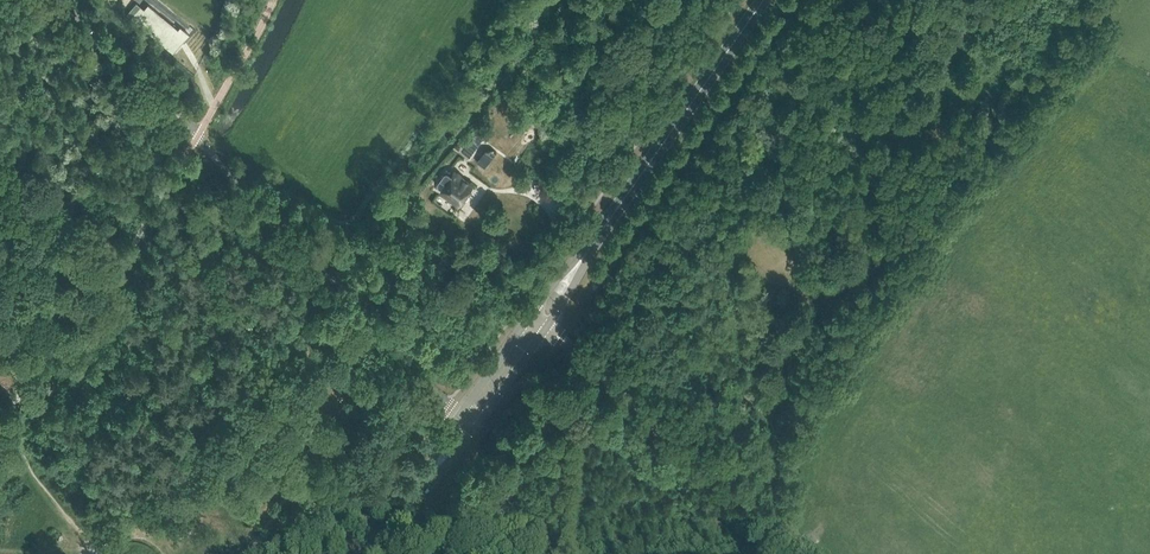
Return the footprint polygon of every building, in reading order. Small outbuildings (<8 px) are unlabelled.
[(126,15),(173,53),(189,35),(180,27),(177,29),(148,5),(144,9),(136,3),(126,15)] [(460,150),(469,157),(482,139),(476,135),(472,141),(471,140),(467,145),(465,143),(460,150)] [(485,149),(476,162),(485,168),(497,151),(494,149),(485,149)] [(469,194),(469,192),(473,186),(461,177),(461,175),(457,173),(456,173),(454,172),(452,175),(446,171),(436,185),(442,189),(441,192),(459,205),(463,200),(466,200),(467,199),(468,198),(469,196),(469,194)]
